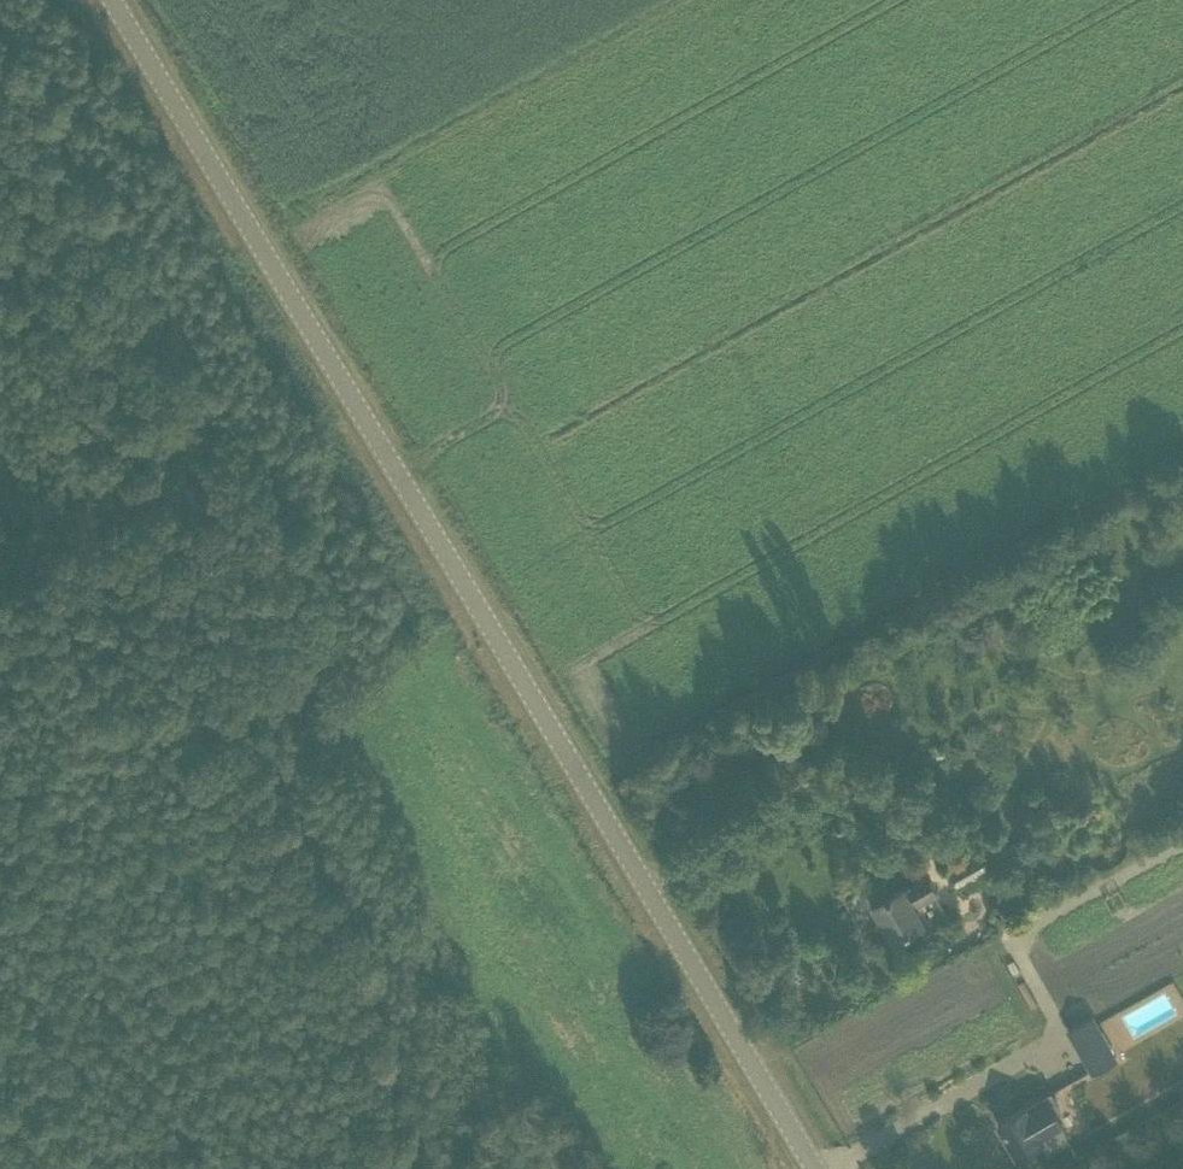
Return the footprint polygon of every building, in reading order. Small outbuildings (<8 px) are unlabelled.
[(958,888),(988,870),(1007,859),(995,837),(976,848),(975,847),(945,864),(958,888)] [(933,892),(925,878),(924,876),(902,889),(901,888),(872,905),(892,940),(921,923),(911,906),(933,892)] [(1017,1110),(996,1122),(1015,1155),(1036,1143),(1041,1140),(1047,1150),(1067,1139),(1053,1113),(1060,1109),(1050,1092),(1017,1110)]
